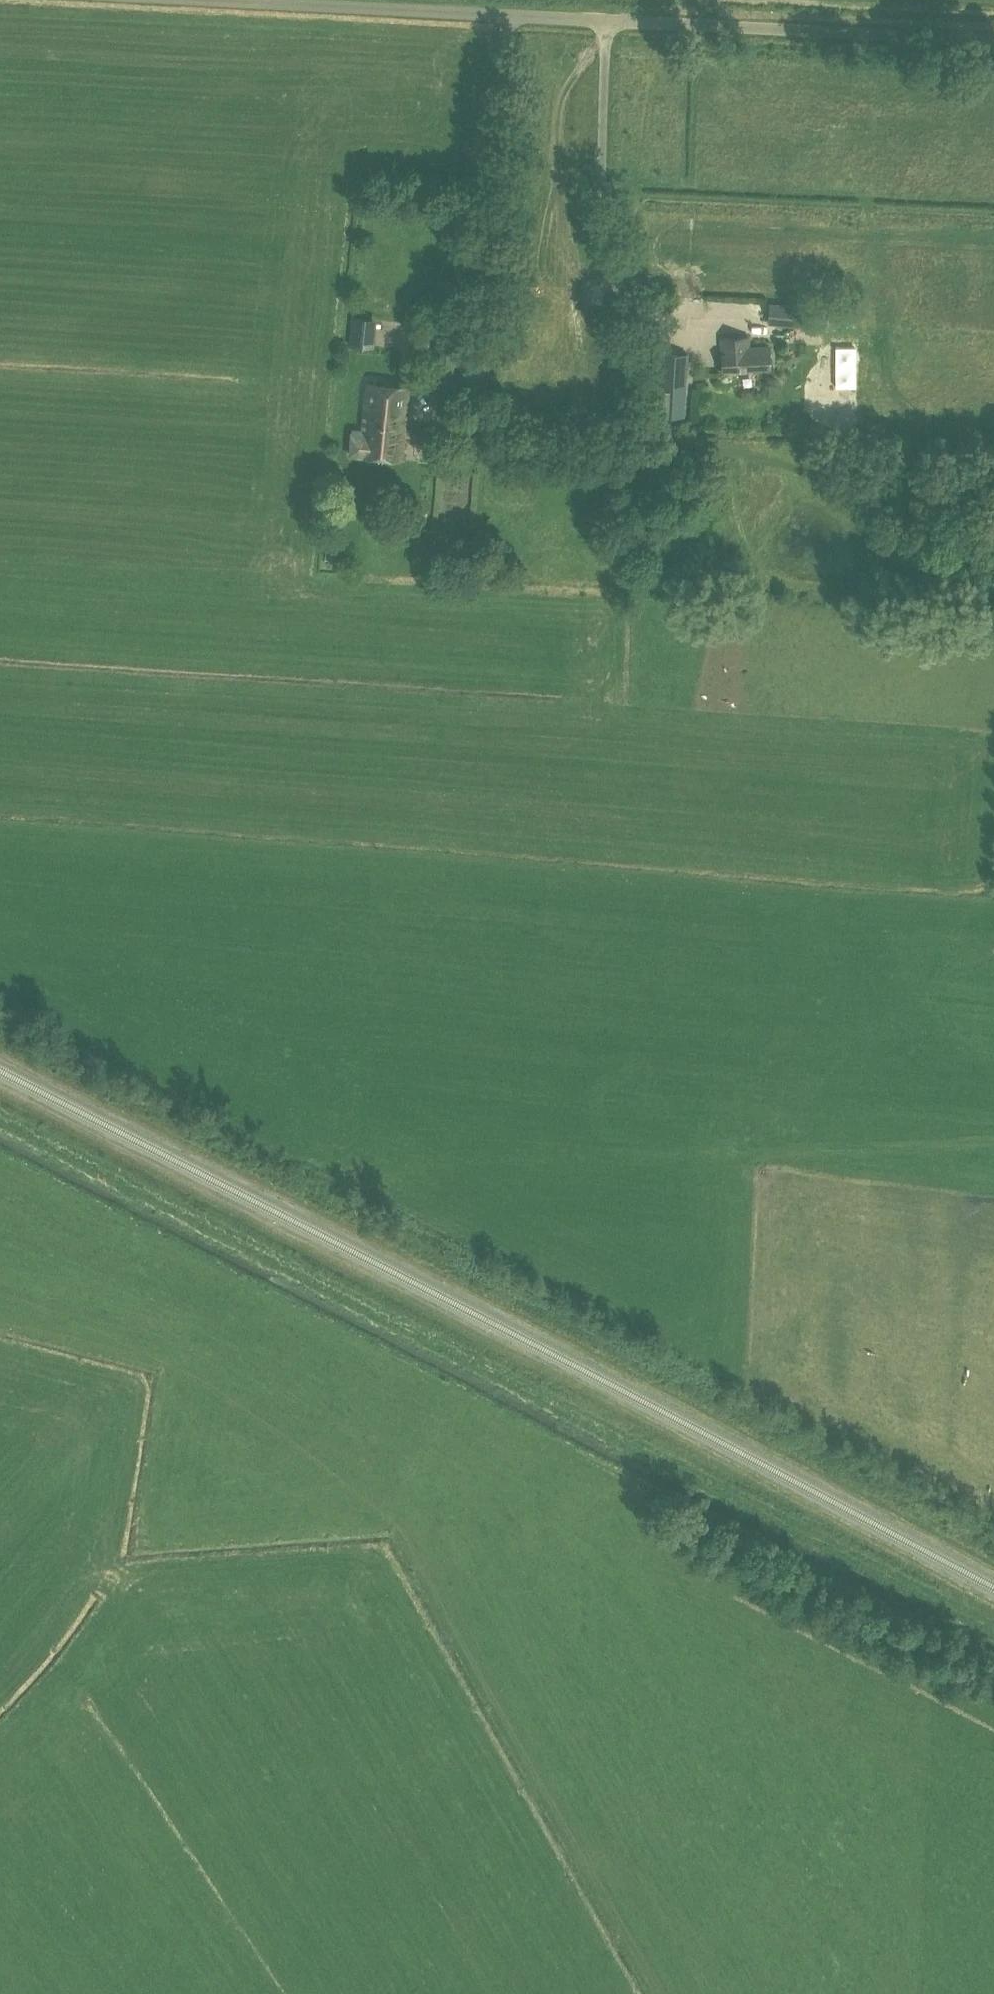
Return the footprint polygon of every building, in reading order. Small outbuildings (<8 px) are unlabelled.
[(768,322),(812,326),(811,319),(811,314),(812,314),(812,308),(769,304),(768,322)] [(352,317),(349,345),(373,347),(376,319),(352,317)] [(751,347),(750,337),(721,339),(724,371),(771,368),(769,346),(751,347)] [(685,417),(689,353),(662,352),(658,415),(685,417)] [(367,384),(362,433),(353,432),(351,456),(403,461),(409,387),(367,384)] [(421,429),(420,441),(436,442),(437,430),(421,429)]
